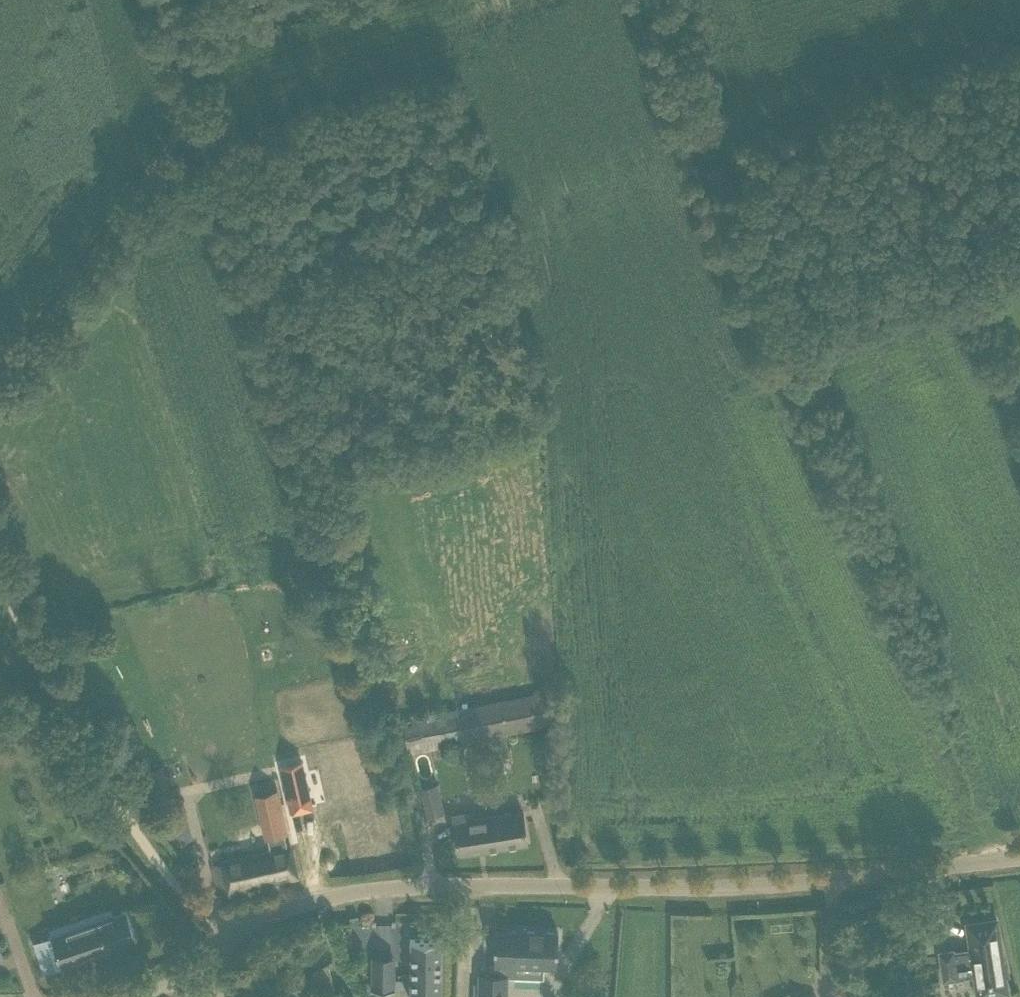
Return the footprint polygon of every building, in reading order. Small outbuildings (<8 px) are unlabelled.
[(546,692),(402,721),(408,752),(465,741),(485,737),(553,723),(546,692)] [(510,758),(506,734),(487,738),(491,762),(510,758)] [(487,748),(485,737),(465,741),(467,752),(487,748)] [(301,761),(281,766),(291,811),(312,807),(301,761)] [(164,770),(151,774),(156,790),(168,787),(164,770)] [(444,811),(437,783),(420,787),(427,815),(444,811)] [(183,798),(166,803),(177,843),(194,838),(183,798)] [(280,804),(259,809),(266,838),(287,833),(280,804)] [(458,852),(527,841),(522,811),(471,819),(470,813),(453,816),(458,852)] [(222,864),(212,866),(215,876),(219,893),(228,891),(229,892),(297,876),(290,845),(286,845),(284,834),(267,838),(270,849),(241,856),(241,855),(221,860),(222,864)] [(137,940),(126,910),(33,942),(44,973),(62,967),(62,966),(137,940)] [(952,953),(954,964),(972,961),(974,975),(978,996),(980,996),(1008,993),(1005,976),(1008,976),(1006,960),(1003,960),(997,919),(967,924),(970,949),(971,950),(952,953)] [(478,996),(506,996),(507,978),(544,979),(545,965),(557,966),(558,931),(495,929),(494,974),(479,973),(478,996)] [(410,939),(410,940),(411,940),(411,974),(411,996),(441,996),(441,941),(443,941),(443,939),(410,939)] [(338,962),(314,964),(315,993),(336,991),(335,974),(339,974),(338,962)] [(395,990),(395,989),(394,989),(394,978),(372,978),(372,989),(371,989),(371,990),(395,990)]
